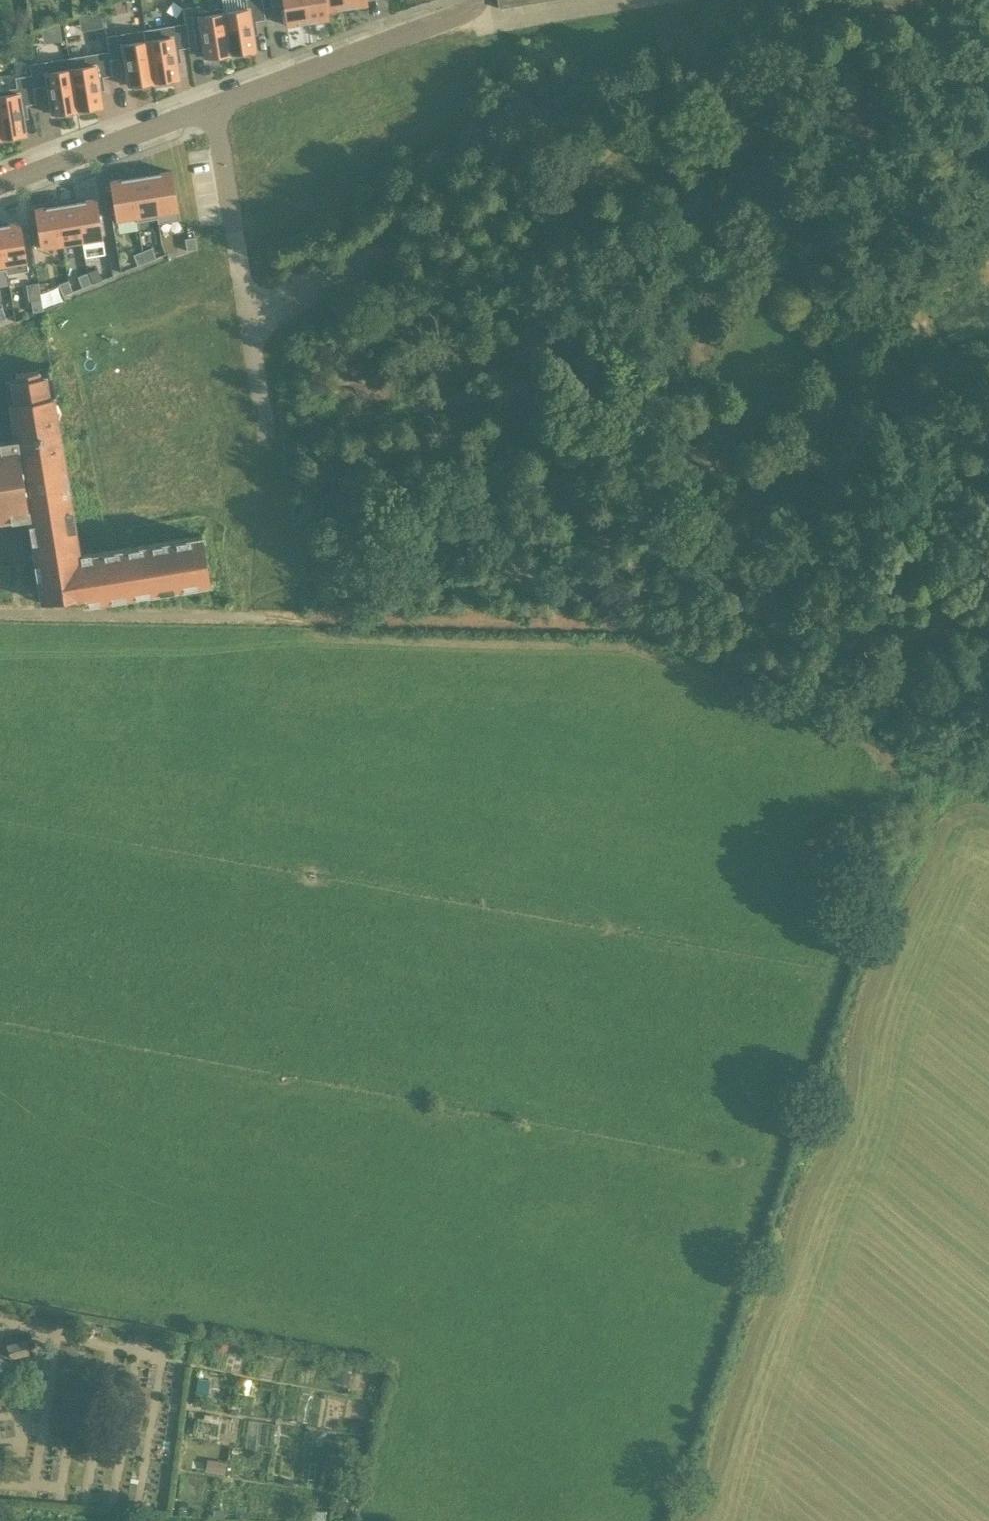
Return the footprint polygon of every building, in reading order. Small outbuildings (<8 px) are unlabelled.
[(265,19),(262,0),(246,0),(247,9),(224,12),(223,13),(230,54),(235,53),(235,56),(250,54),(249,51),(255,50),(250,21),(264,19),(265,19)] [(271,6),(283,4),(286,25),(307,22),(304,0),(270,0),(271,6)] [(307,22),(327,18),(326,10),(324,0),(304,0),(307,22)] [(345,0),(324,0),(326,10),(346,7),(345,0)] [(230,54),(223,13),(224,12),(223,8),(200,11),(199,6),(182,9),(184,24),(185,24),(186,32),(201,30),(204,51),(205,58),(211,57),(211,60),(226,58),(225,55),(230,54)] [(79,13),(82,29),(104,25),(101,9),(79,13)] [(176,63),(174,50),(179,49),(188,47),(186,32),(185,24),(184,24),(145,30),(153,82),(158,81),(159,84),(173,82),(172,79),(178,78),(176,63)] [(124,58),(126,71),(129,86),(134,85),(135,88),(149,86),(149,83),(153,82),(145,30),(105,36),(108,52),(109,60),(119,58),(124,58)] [(97,78),(102,77),(112,75),(109,60),(108,52),(69,58),(77,110),(82,109),(82,112),(96,110),(96,107),(102,106),(99,91),(97,78)] [(30,75),(31,75),(33,88),(42,86),(47,86),(50,99),(52,114),(58,113),(58,116),(72,114),(72,111),(77,110),(69,58),(29,65),(30,75)] [(26,105),(35,103),(33,88),(31,75),(30,75),(15,78),(16,88),(0,91),(0,135),(0,138),(5,137),(6,140),(20,138),(19,135),(25,134),(23,119),(21,106),(26,105)] [(542,87),(522,96),(528,109),(548,99),(542,87)] [(172,171),(151,174),(159,223),(180,219),(172,171)] [(130,178),(138,221),(157,218),(158,223),(159,223),(151,174),(130,178)] [(137,221),(138,221),(130,178),(110,181),(116,220),(136,217),(137,221)] [(96,198),(75,202),(82,241),(103,238),(96,198)] [(75,202),(55,205),(62,244),(82,241),(75,202)] [(62,244),(55,205),(34,209),(41,248),(62,244)] [(0,223),(0,229),(7,269),(7,274),(28,271),(27,266),(19,220),(0,223)] [(195,237),(185,239),(187,250),(197,249),(195,237)] [(142,251),(147,262),(156,258),(152,247),(142,251)] [(138,266),(147,262),(142,251),(133,255),(138,266)] [(88,272),(93,283),(102,280),(98,269),(88,272)] [(78,277),(82,288),(91,284),(87,273),(78,277)] [(59,284),(63,295),(72,292),(68,281),(59,284)] [(43,310),(41,298),(31,299),(33,311),(43,310)] [(153,543),(89,553),(89,551),(81,553),(81,555),(79,555),(75,530),(53,397),(48,366),(36,368),(36,369),(15,373),(15,376),(14,378),(5,380),(12,420),(0,422),(0,519),(27,515),(40,601),(83,594),(84,602),(209,582),(201,535),(165,541),(153,543)] [(0,565),(0,586),(10,587),(10,565),(0,565)] [(26,1338),(6,1343),(9,1357),(29,1352),(26,1338)]
